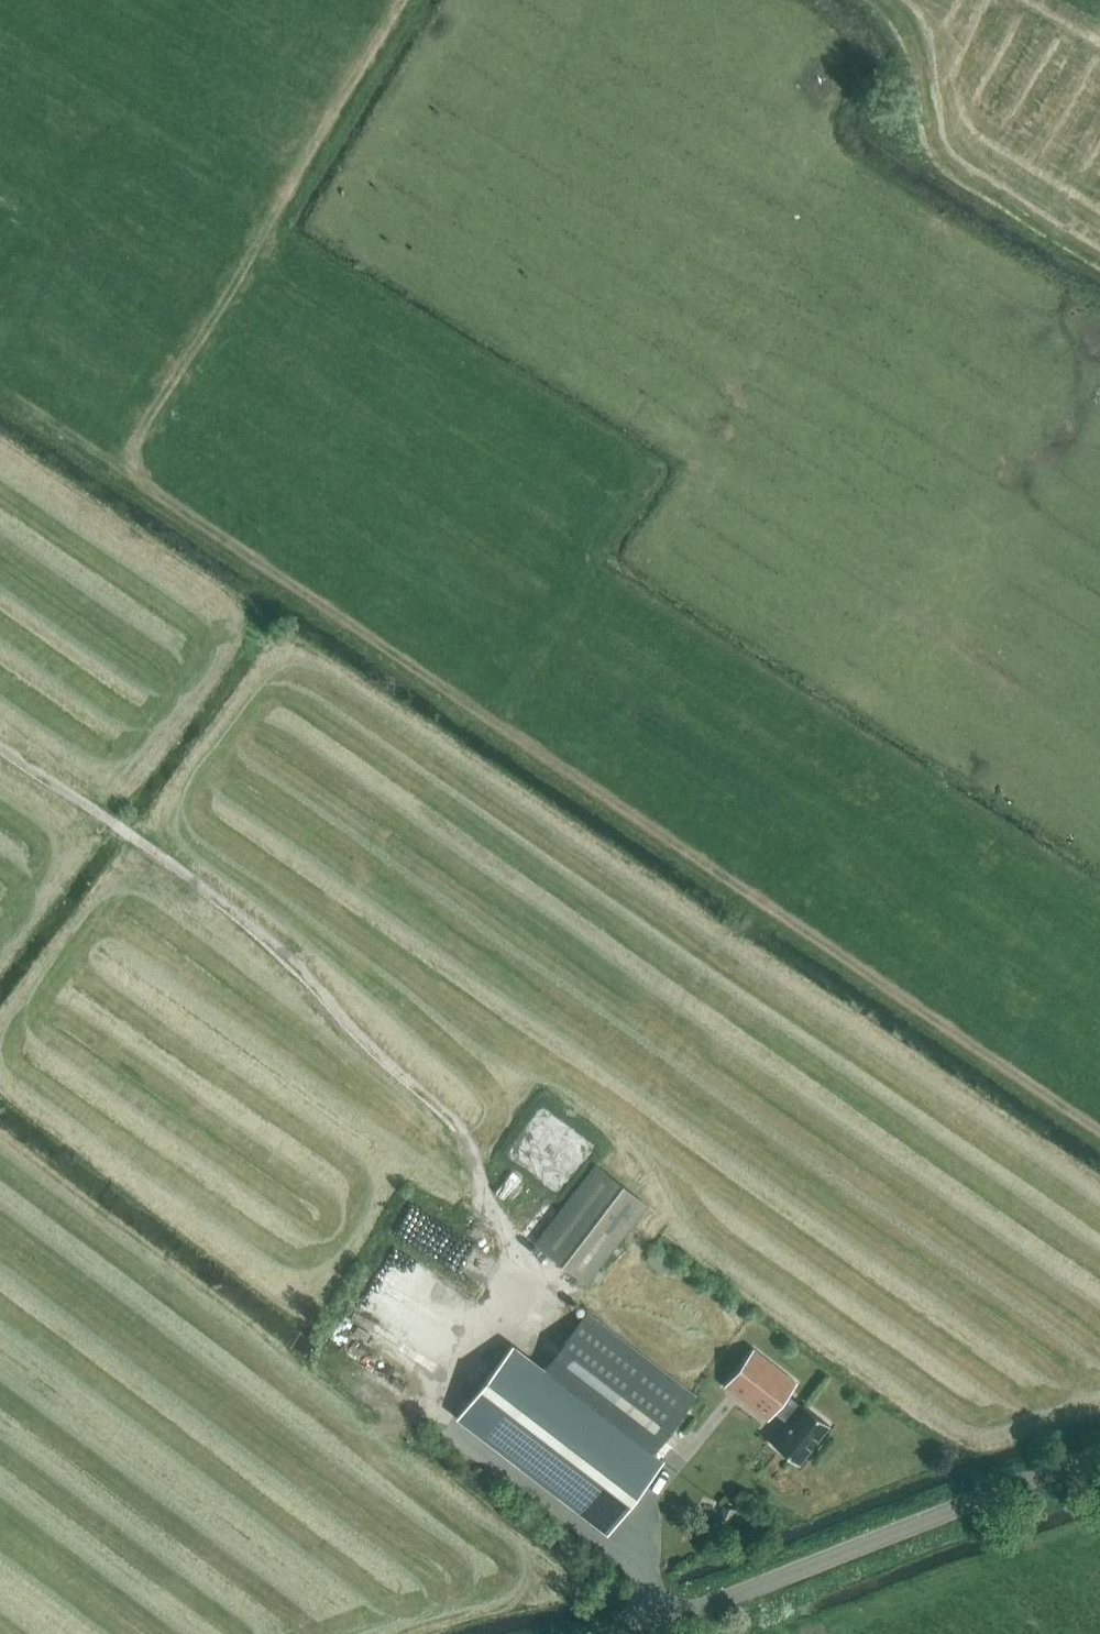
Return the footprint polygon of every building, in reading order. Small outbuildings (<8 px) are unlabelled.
[(544,1106),(530,1125),(540,1132),(546,1124),(560,1135),(557,1140),(567,1147),(563,1152),(583,1167),(599,1145),(544,1106)] [(595,1165),(533,1243),(584,1283),(646,1205),(595,1165)] [(493,1354),(448,1412),(605,1533),(650,1475),(641,1468),(695,1397),(584,1312),(530,1383),(493,1354)] [(829,1424),(803,1404),(802,1406),(786,1394),(795,1382),(754,1349),(725,1386),(767,1418),(773,1411),(789,1423),(772,1444),(798,1464),(829,1424)]
